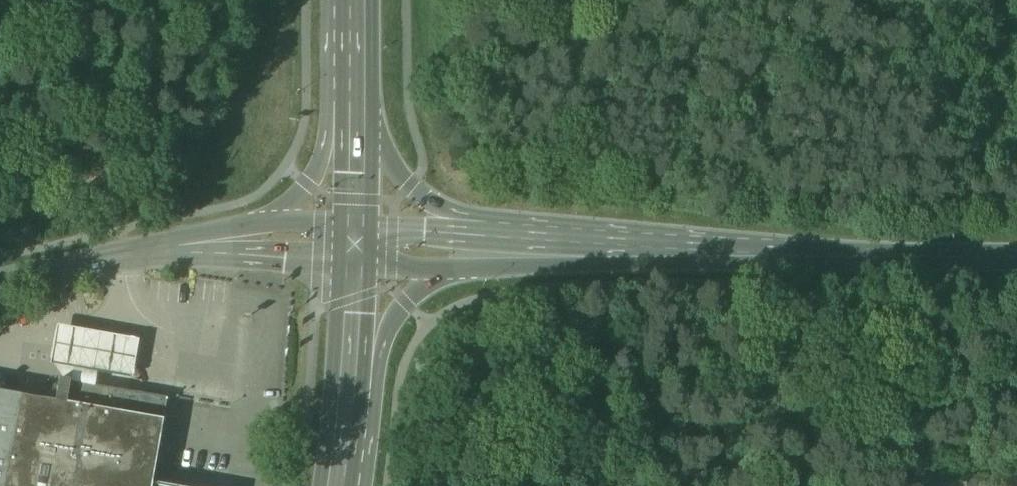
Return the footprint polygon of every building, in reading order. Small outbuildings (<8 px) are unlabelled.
[(139,339),(57,325),(50,364),(132,379),(139,339)] [(59,379),(55,401),(164,420),(168,398),(83,383),(59,379)] [(20,395),(0,392),(0,485),(4,485),(20,395)] [(20,395),(4,485),(152,485),(153,483),(155,469),(164,420),(55,401),(20,395)]
